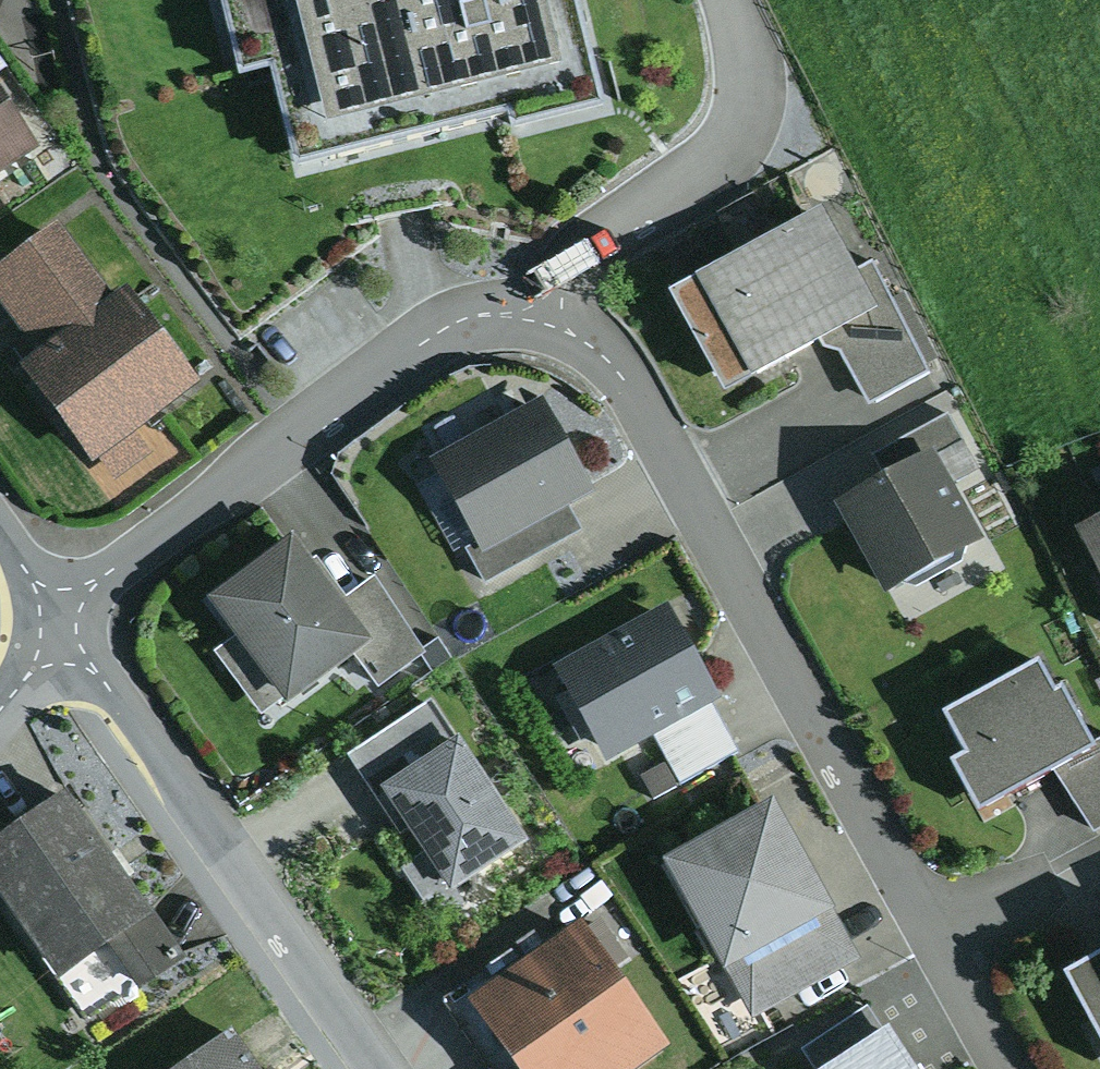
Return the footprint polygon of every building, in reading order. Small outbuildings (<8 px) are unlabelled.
[(245,59),(276,51),(301,147),(508,94),(514,119),(605,95),(581,0),(230,0),(245,59)] [(44,137),(0,72),(0,167),(44,137)] [(687,279),(672,287),(722,384),(820,334),(826,344),(842,347),(868,399),(928,368),(872,259),(857,267),(823,201),(735,246),(697,265),(701,272),(687,279)] [(0,255),(0,291),(40,346),(23,358),(96,456),(101,453),(114,472),(149,446),(132,423),(201,373),(130,275),(115,286),(60,211),(0,255)] [(697,265),(735,246),(720,218),(669,245),(687,279),(701,272),(697,265)] [(542,392),(433,453),(484,544),(567,498),(594,483),(542,392)] [(873,451),(886,474),(937,446),(956,480),(980,467),(949,410),(873,451)] [(886,474),(840,498),(886,585),(984,533),(956,480),(937,446),(886,474)] [(1091,467),(1099,487),(1099,463),(1091,467)] [(582,525),(567,498),(484,544),(470,552),(484,579),(582,525)] [(1099,565),(1099,507),(1077,518),(1099,565)] [(290,539),(199,605),(280,717),(365,655),(385,684),(424,656),(376,590),(344,613),(290,539)] [(668,599),(554,661),(605,754),(651,729),(711,696),(718,692),(668,599)] [(943,706),(963,743),(949,751),(980,805),(1055,763),(1094,830),(1099,827),(1099,732),(1095,735),(1061,675),(1053,679),(1038,652),(943,706)] [(431,690),(346,747),(398,825),(410,818),(428,845),(452,880),(526,831),(431,690)] [(740,747),(711,696),(651,729),(680,780),(740,747)] [(0,827),(0,884),(89,1014),(183,951),(67,781),(0,827)] [(774,790),(664,850),(754,1012),(863,952),(774,790)] [(452,880),(428,845),(401,863),(438,917),(465,900),(452,880)] [(470,993),(527,1068),(634,1068),(672,1042),(624,974),(582,914),(470,993)] [(1062,963),(1099,1033),(1099,942),(1062,963)] [(814,1067),(881,1024),(867,1002),(800,1046),(814,1067)] [(814,1067),(815,1068),(922,1068),(889,1018),(881,1024),(814,1067)] [(166,1068),(263,1068),(232,1023),(166,1068)]
